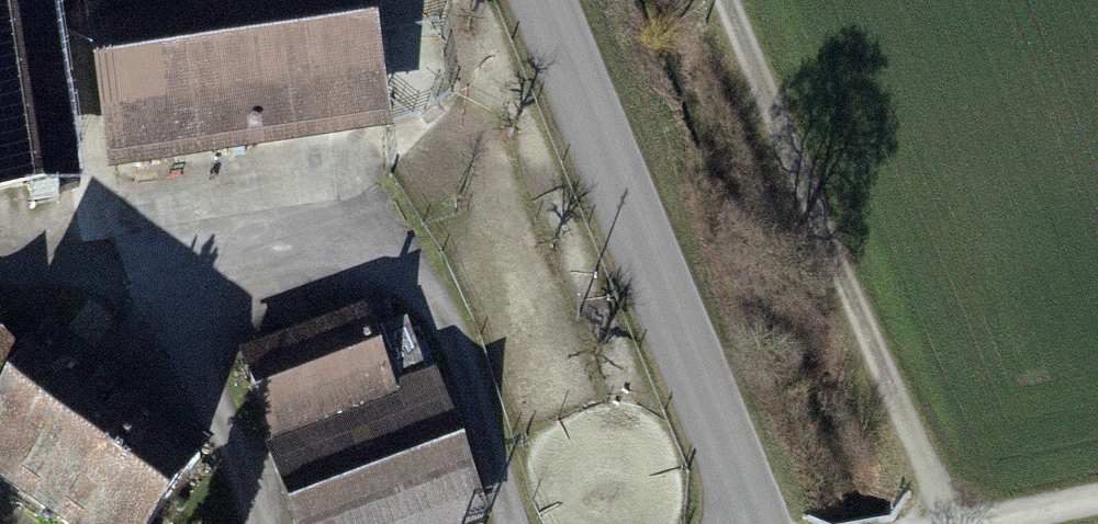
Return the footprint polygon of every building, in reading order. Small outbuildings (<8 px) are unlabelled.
[(114,189),(407,148),(386,0),(88,0),(114,189)] [(0,20),(0,208),(87,198),(63,12),(0,20)] [(268,457),(293,523),(495,523),(442,377),(400,392),(374,319),(246,365),(278,453),(268,457)] [(231,465),(74,351),(0,451),(0,493),(43,523),(188,523),(231,465)] [(33,372),(0,351),(0,423),(33,372)]
